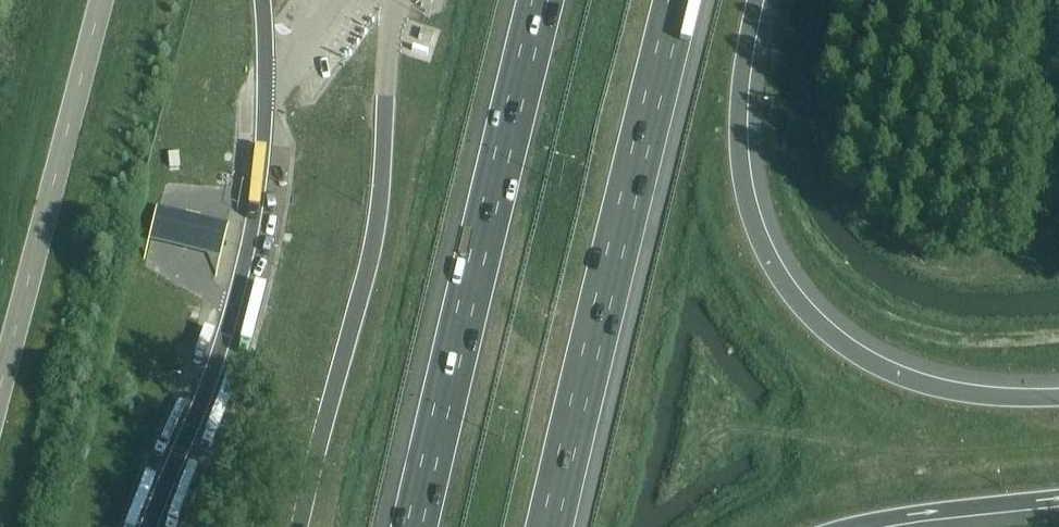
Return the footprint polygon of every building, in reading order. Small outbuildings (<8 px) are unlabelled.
[(433,31),(421,27),(417,39),(430,42),(433,31)] [(177,150),(166,151),(168,166),(179,165),(177,150)] [(197,215),(158,207),(151,239),(191,248),(218,254),(225,221),(197,215)]
